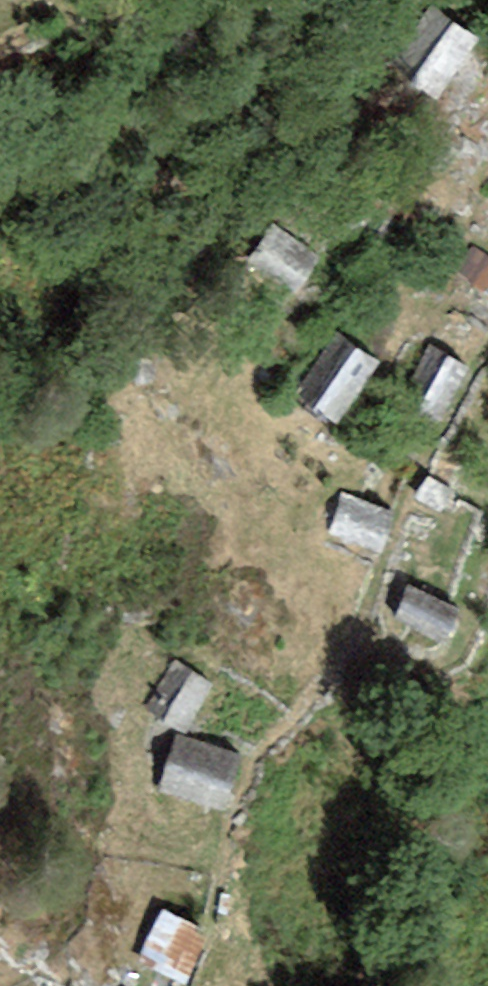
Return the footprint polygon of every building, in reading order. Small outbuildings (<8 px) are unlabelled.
[(481,43),(426,3),(379,67),(434,107),(481,43)] [(322,258),(269,226),(244,266),(297,299),(322,258)] [(467,245),(437,293),(483,322),(487,313),(487,259),(467,245)] [(290,391),(335,425),(380,365),(335,331),(290,391)] [(471,369),(428,346),(398,399),(441,423),(471,369)] [(458,494),(428,476),(415,496),(445,515),(458,494)] [(396,512),(342,494),(329,534),(383,552),(396,512)] [(410,584),(393,619),(446,645),(464,610),(410,584)] [(213,687),(174,660),(142,707),(181,734),(213,687)] [(175,737),(157,792),(229,814),(246,760),(175,737)] [(207,935),(164,911),(140,953),(183,977),(207,935)]
